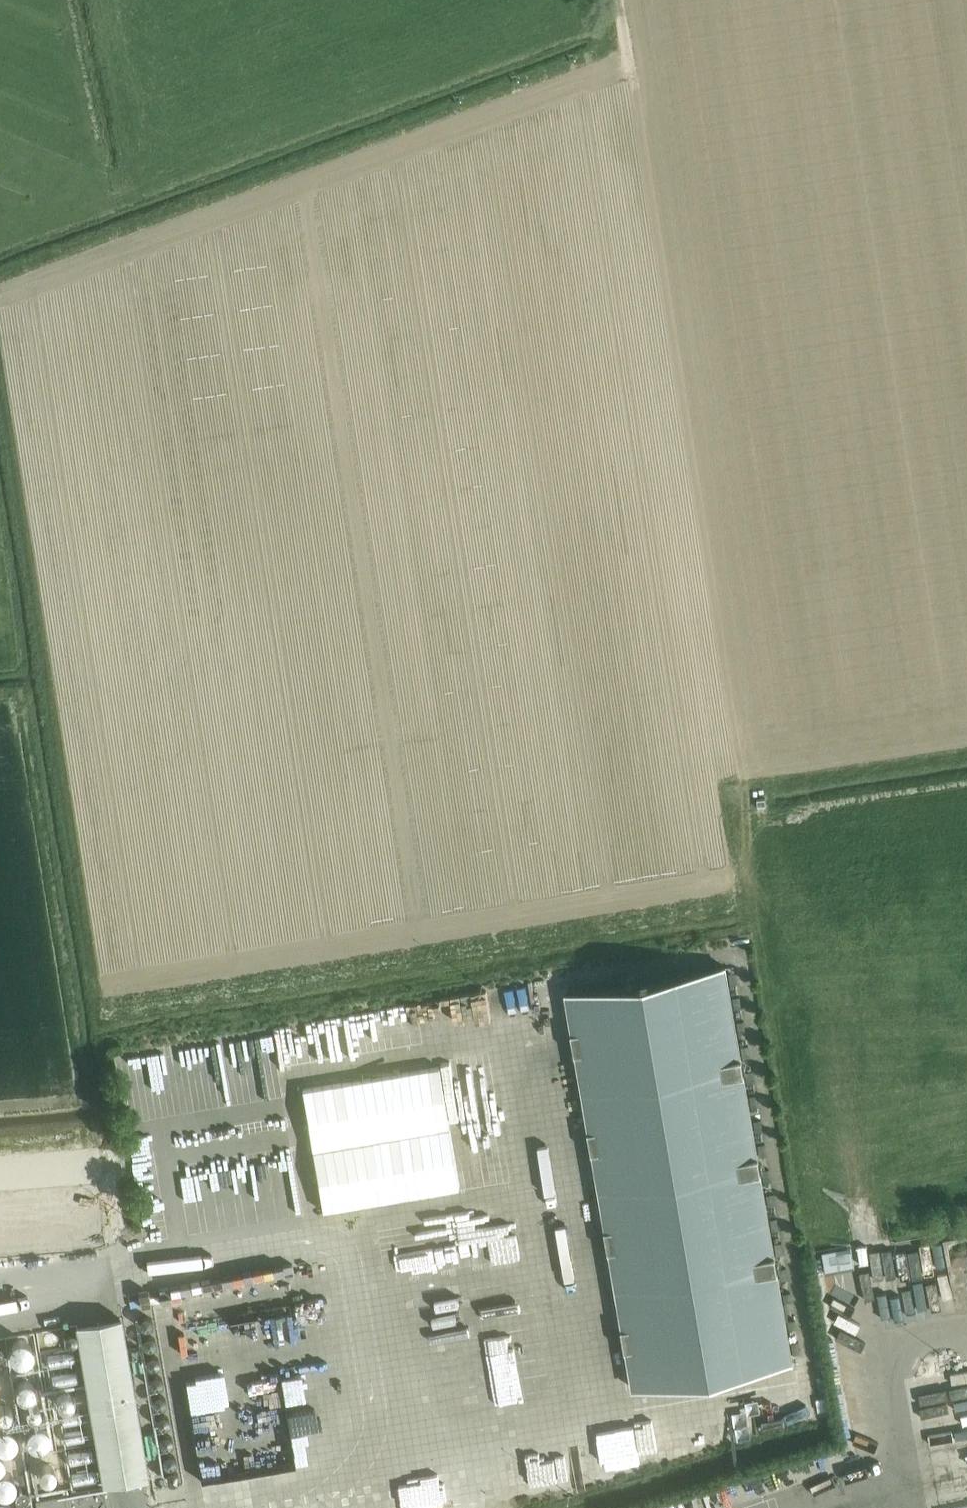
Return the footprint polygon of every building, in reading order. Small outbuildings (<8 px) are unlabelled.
[(634,1389),(793,1362),(726,967),(567,994),(634,1389)] [(103,1478),(148,1471),(121,1312),(76,1320),(103,1478)] [(37,1507),(93,1507),(107,1506),(104,1485),(35,1497),(37,1507)]
